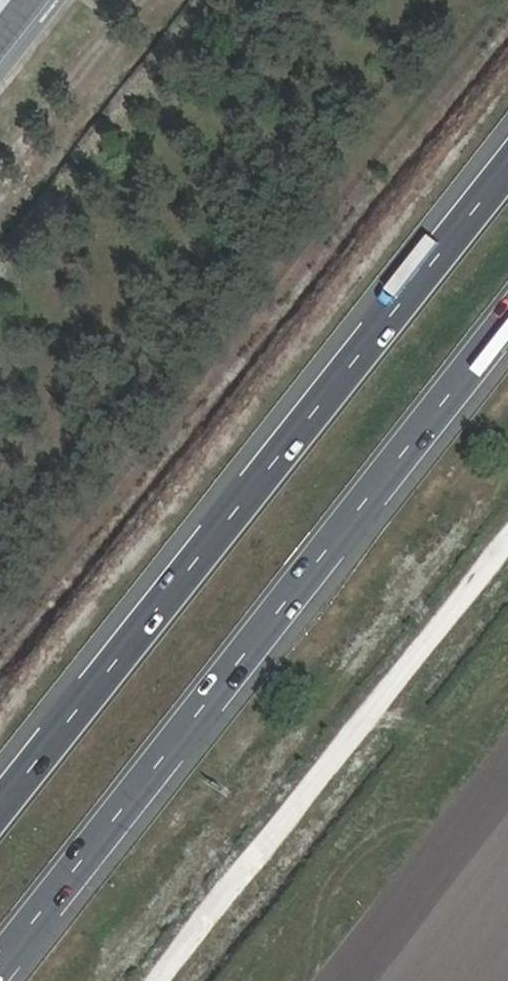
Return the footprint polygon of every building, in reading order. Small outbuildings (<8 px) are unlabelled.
[(54,0),(0,0),(0,68),(54,0)]
